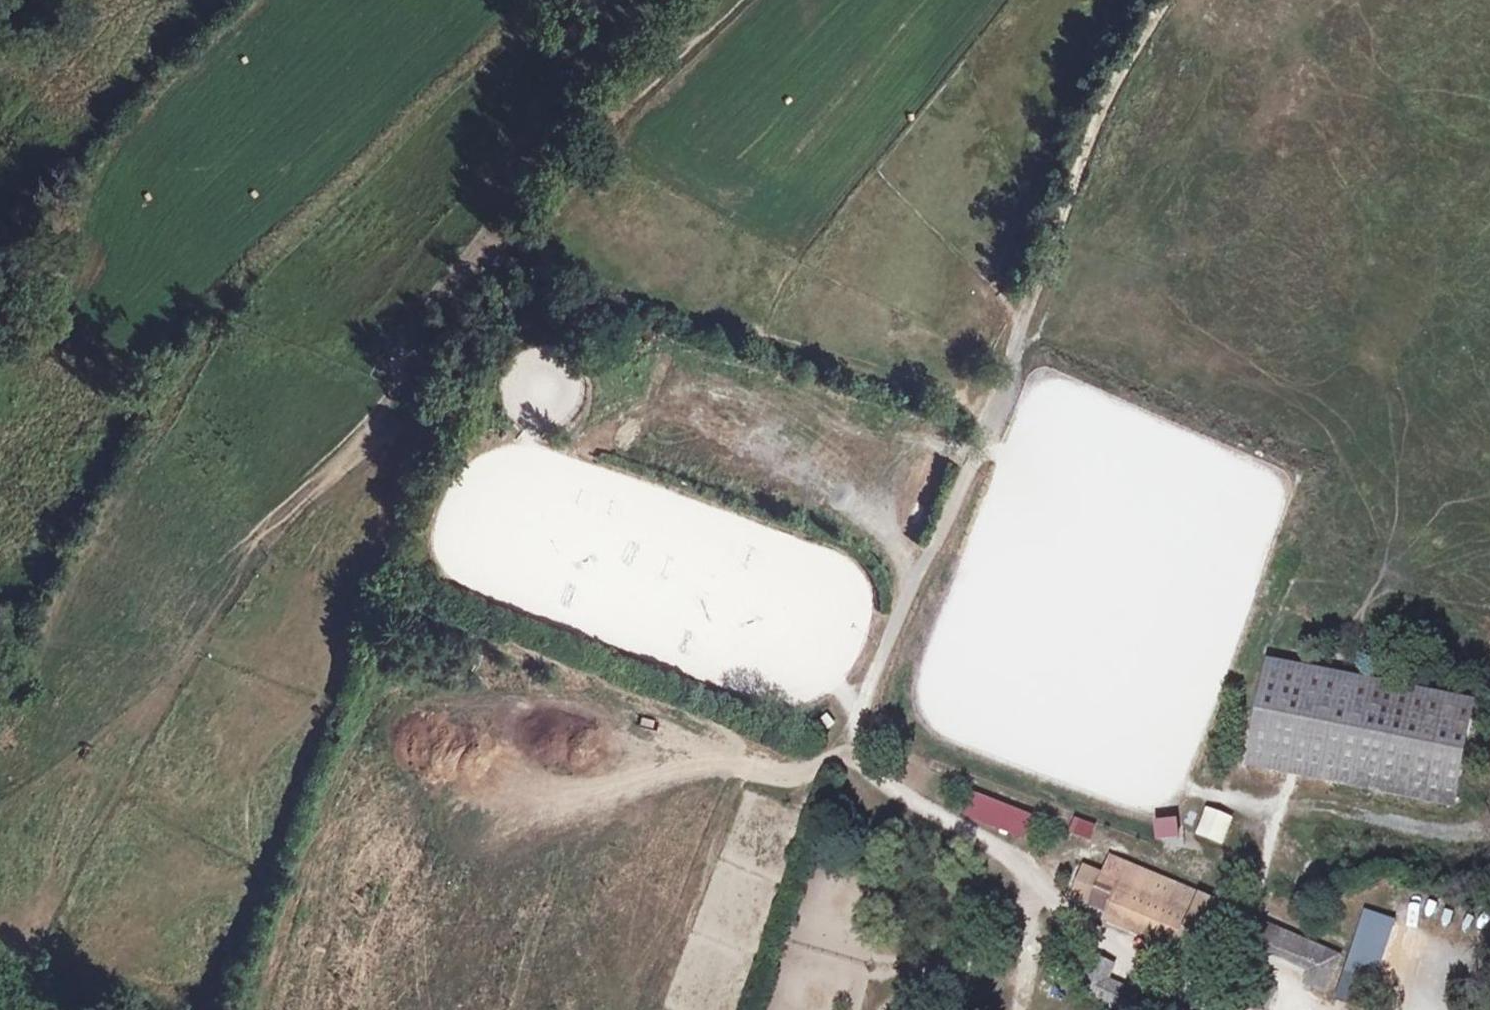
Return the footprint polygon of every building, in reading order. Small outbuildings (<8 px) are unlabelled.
[(1474,702),(1269,660),(1247,766),(1452,808),(1474,702)] [(1222,845),(1232,816),(1204,805),(1193,835),(1222,845)] [(1154,840),(1177,838),(1175,817),(1152,819),(1154,840)] [(1090,841),(1095,825),(1073,818),(1068,835),(1090,841)] [(1203,964),(1219,924),(1234,930),(1241,913),(1110,858),(1103,875),(1121,883),(1108,912),(1182,943),(1178,953),(1194,960),(1203,964)] [(1372,1009),(1390,916),(1356,910),(1338,1002),(1372,1009)] [(1341,956),(1241,913),(1234,930),(1320,966),(1312,986),(1327,993),(1341,956)] [(1101,983),(1110,962),(1093,955),(1077,992),(1094,999),(1118,1009),(1139,1009),(1143,1002),(1101,983)]
